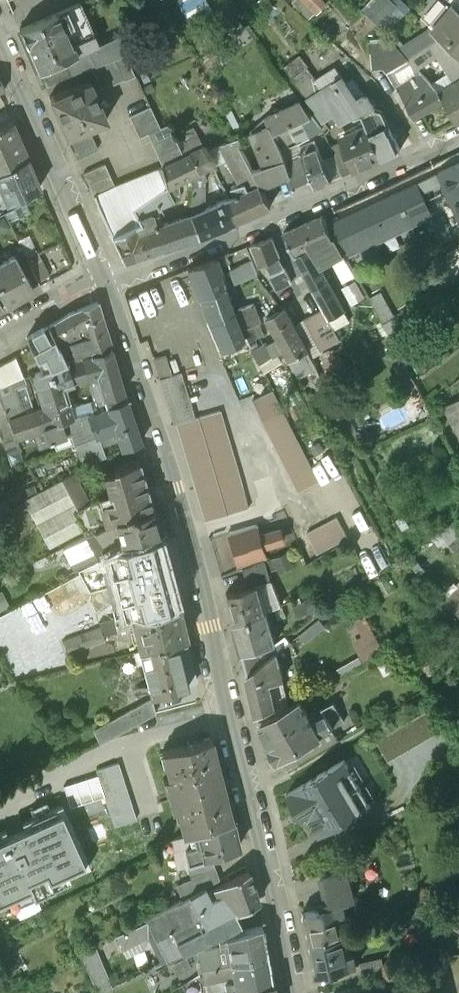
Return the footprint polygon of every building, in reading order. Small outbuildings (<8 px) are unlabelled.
[(314,16),(330,0),(297,0),(314,16)] [(379,12),(392,20),(400,7),(388,0),(387,0),(379,12)] [(79,2),(57,12),(75,53),(87,48),(95,64),(102,61),(106,59),(114,57),(125,53),(126,53),(144,45),(135,27),(98,44),(79,2)] [(433,28),(458,53),(458,8),(454,3),(433,28)] [(57,12),(20,29),(38,71),(75,53),(57,12)] [(441,37),(409,57),(417,66),(439,54),(455,81),(458,79),(458,55),(441,37)] [(125,53),(114,58),(123,78),(124,80),(135,75),(125,53)] [(114,57),(103,62),(112,82),(113,83),(123,78),(114,58),(114,57)] [(103,62),(102,61),(92,66),(101,87),(112,82),(103,62)] [(307,67),(292,78),(307,98),(317,92),(310,82),(316,78),(307,67)] [(363,95),(357,99),(342,76),(317,92),(307,98),(323,120),(334,113),(340,123),(351,118),(358,115),(362,113),(367,124),(373,139),(375,138),(383,158),(400,150),(382,112),(380,110),(375,108),(368,96),(363,95)] [(427,77),(400,91),(413,115),(434,104),(436,108),(415,120),(424,138),(457,122),(439,90),(438,87),(427,77)] [(90,79),(49,96),(66,135),(88,126),(102,120),(92,97),(96,95),(90,79)] [(439,90),(457,122),(458,121),(458,79),(455,81),(439,90)] [(281,146),(274,133),(291,125),(292,124),(312,115),(301,100),(266,116),(268,121),(252,131),(252,129),(250,129),(261,155),(266,153),(269,163),(254,170),(262,186),(290,174),(285,160),(281,146)] [(150,105),(129,115),(134,126),(155,116),(150,105)] [(312,115),(292,124),(302,145),(308,143),(305,137),(321,128),(312,115)] [(155,116),(134,126),(139,136),(148,133),(160,126),(155,116)] [(0,126),(0,171),(27,157),(12,121),(0,126)] [(160,126),(148,133),(152,143),(174,134),(169,123),(160,126)] [(367,124),(352,130),(354,136),(342,142),(351,165),(354,170),(383,158),(375,138),(373,139),(367,124)] [(291,125),(274,133),(281,146),(285,160),(291,157),(287,148),(289,148),(287,143),(297,138),(291,125)] [(88,126),(67,136),(72,147),(93,137),(88,126)] [(174,134),(152,143),(157,154),(179,145),(178,143),(174,134)] [(197,135),(178,143),(179,145),(183,156),(189,153),(202,146),(197,135)] [(93,137),(72,147),(77,158),(98,148),(93,137)] [(254,170),(237,137),(220,145),(240,185),(230,189),(234,196),(229,198),(240,220),(271,205),(262,186),(254,170)] [(342,142),(331,146),(334,154),(338,164),(340,170),(351,165),(342,142)] [(179,145),(157,154),(162,165),(183,156),(179,145)] [(202,146),(189,153),(197,171),(212,165),(202,146)] [(318,148),(305,153),(314,187),(331,180),(318,148)] [(291,157),(285,160),(290,174),(297,195),(314,187),(305,153),(305,152),(291,157)] [(162,165),(161,166),(167,186),(198,172),(197,171),(189,153),(183,156),(162,165)] [(334,154),(328,156),(332,167),(338,164),(334,154)] [(0,171),(0,186),(7,201),(39,186),(27,157),(0,171)] [(104,163),(83,172),(88,183),(109,174),(104,163)] [(344,216),(357,245),(358,248),(411,223),(408,216),(411,207),(426,199),(423,192),(444,182),(458,214),(458,163),(344,216)] [(114,184),(93,194),(97,204),(96,204),(111,236),(140,223),(139,222),(137,218),(133,209),(167,186),(161,166),(115,184),(114,184)] [(109,174),(88,183),(93,194),(114,184),(109,174)] [(229,198),(190,212),(190,215),(198,237),(223,228),(240,220),(229,198)] [(142,221),(139,222),(140,223),(111,236),(120,255),(130,259),(198,237),(190,215),(190,212),(191,207),(185,209),(183,215),(156,225),(146,229),(142,221)] [(150,213),(137,218),(139,222),(142,221),(146,229),(156,225),(150,213)] [(323,215),(285,231),(308,277),(329,318),(343,310),(334,289),(321,269),(335,260),(343,274),(347,271),(350,275),(355,272),(343,251),(335,236),(333,237),(327,224),(323,215)] [(344,216),(327,224),(333,237),(335,236),(343,251),(357,245),(344,216)] [(291,281),(272,237),(252,244),(261,265),(265,263),(277,288),(291,281)] [(6,303),(33,288),(14,254),(0,262),(0,293),(6,303)] [(41,258),(29,264),(37,280),(49,274),(41,258)] [(216,258),(188,268),(199,297),(227,286),(216,258)] [(252,260),(231,270),(234,281),(257,273),(252,260)] [(185,269),(125,293),(140,342),(167,333),(183,327),(190,344),(182,347),(188,362),(204,355),(218,350),(197,301),(185,269)] [(227,286),(199,297),(209,322),(236,312),(227,286)] [(285,306),(267,286),(258,291),(268,311),(272,314),(285,306)] [(319,323),(305,296),(291,303),(306,331),(319,323)] [(97,301),(69,312),(77,327),(103,318),(97,301)] [(255,302),(240,308),(245,326),(258,322),(260,321),(255,302)] [(272,314),(266,317),(289,359),(295,369),(305,365),(300,354),(309,350),(301,333),(287,309),(285,306),(272,314)] [(69,312),(48,325),(58,347),(71,341),(81,337),(77,327),(69,312)] [(236,312),(209,322),(221,349),(244,339),(236,312)] [(103,318),(77,327),(81,337),(71,341),(77,357),(92,353),(91,350),(111,344),(103,318)] [(245,326),(244,327),(248,338),(253,348),(262,343),(258,335),(263,333),(258,322),(245,326)] [(44,327),(43,325),(30,332),(31,334),(26,337),(36,359),(44,356),(49,368),(66,361),(60,347),(58,347),(48,325),(44,327)] [(262,343),(253,348),(264,371),(270,369),(265,358),(273,354),(266,341),(262,343)] [(77,357),(67,361),(73,383),(96,374),(99,382),(89,386),(93,400),(102,397),(105,407),(126,399),(111,347),(92,353),(77,357)] [(309,350),(300,354),(305,365),(315,360),(309,350)] [(156,356),(159,374),(171,372),(168,354),(156,356)] [(0,365),(0,388),(24,378),(15,357),(0,365)] [(49,368),(34,374),(44,410),(68,402),(64,387),(73,383),(67,361),(49,368)] [(180,371),(159,378),(173,422),(194,416),(180,371)] [(298,490),(320,479),(275,387),(253,398),(298,490)] [(446,403),(458,429),(458,396),(446,403)] [(105,407),(86,414),(96,436),(116,429),(122,448),(141,441),(126,399),(105,407)] [(44,410),(32,414),(37,432),(33,433),(36,442),(38,448),(48,445),(46,442),(70,432),(65,421),(71,419),(68,402),(44,410)] [(2,445),(15,440),(3,412),(3,411),(0,404),(0,440),(2,445)] [(22,418),(18,407),(3,412),(15,440),(33,433),(37,432),(32,414),(22,418)] [(71,419),(65,421),(70,432),(74,443),(86,439),(77,417),(71,419)] [(33,433),(15,440),(19,448),(36,442),(33,433)] [(138,461),(113,468),(114,470),(104,472),(104,474),(100,475),(102,482),(106,481),(108,487),(143,478),(138,461)] [(86,498),(72,472),(61,478),(75,504),(86,498)] [(50,545),(86,525),(60,478),(24,498),(50,545)] [(143,478),(108,487),(109,493),(98,496),(106,523),(113,519),(151,508),(143,478)] [(88,501),(86,498),(75,504),(90,531),(106,523),(98,496),(88,501)] [(151,508),(113,519),(116,530),(121,545),(159,534),(151,508)] [(318,551),(350,537),(340,514),(308,528),(318,551)] [(90,531),(86,534),(90,542),(68,554),(76,569),(96,558),(107,552),(108,552),(101,540),(110,535),(111,531),(116,530),(113,519),(106,523),(90,531)] [(257,524),(228,532),(238,569),(266,558),(263,547),(283,538),(279,529),(260,535),(257,524)] [(159,534),(121,545),(108,552),(107,552),(110,565),(124,557),(128,573),(167,563),(159,534)] [(107,552),(96,558),(100,577),(107,575),(108,579),(113,578),(110,565),(107,552)] [(249,567),(252,578),(270,573),(267,562),(249,567)] [(263,582),(225,593),(234,623),(265,610),(259,589),(265,587),(263,582)] [(0,591),(0,607),(9,603),(4,590),(0,591)] [(177,602),(113,618),(116,629),(134,625),(140,648),(183,637),(186,637),(177,602)] [(265,610),(234,623),(248,673),(276,651),(265,610)] [(360,624),(362,635),(357,636),(360,650),(381,645),(376,621),(360,624)] [(140,648),(133,650),(136,661),(141,660),(150,694),(188,684),(187,683),(194,681),(183,637),(140,648)] [(276,651),(248,673),(257,713),(287,700),(276,651)] [(338,678),(324,685),(330,695),(343,687),(338,678)] [(152,697),(104,724),(111,737),(156,712),(152,697)] [(300,698),(260,721),(273,745),(270,746),(277,757),(287,751),(291,758),(308,748),(304,742),(345,719),(334,701),(309,715),(300,698)] [(429,706),(379,738),(403,777),(454,745),(429,706)] [(211,738),(161,750),(171,790),(167,792),(172,809),(176,808),(183,835),(232,819),(211,738)] [(345,758),(287,793),(304,820),(309,817),(319,834),(372,803),(345,758)] [(117,763),(95,769),(111,826),(133,820),(117,763)] [(0,831),(0,905),(31,891),(35,898),(55,889),(52,882),(90,865),(61,803),(22,821),(25,827),(8,835),(5,829),(0,831)] [(232,819),(183,835),(186,847),(185,848),(188,863),(211,856),(238,847),(232,819)] [(211,856),(188,863),(192,880),(176,884),(181,897),(204,886),(219,878),(211,856)] [(328,905),(302,911),(309,942),(343,934),(338,913),(344,912),(341,902),(352,900),(345,869),(321,875),(328,905)] [(217,895),(211,899),(204,886),(189,894),(205,926),(232,912),(258,899),(248,870),(213,887),(217,895)] [(189,894),(145,915),(147,919),(148,918),(152,927),(167,920),(171,929),(172,928),(173,930),(172,930),(181,950),(182,949),(183,951),(237,925),(232,912),(205,926),(189,894)] [(147,919),(117,933),(123,947),(140,938),(139,936),(148,932),(162,961),(183,951),(182,949),(181,950),(172,930),(173,930),(172,928),(171,929),(167,920),(152,927),(148,918),(147,919)] [(244,929),(227,936),(218,938),(220,945),(198,949),(202,968),(268,956),(262,925),(244,929)] [(343,934),(309,942),(316,974),(356,965),(353,954),(348,955),(346,945),(343,934)] [(92,945),(80,949),(94,985),(93,985),(96,992),(97,992),(109,987),(92,945)] [(268,956),(202,968),(205,981),(228,977),(234,973),(236,988),(272,981),(268,956)] [(381,959),(361,963),(364,975),(383,970),(381,959)] [(236,988),(237,992),(274,992),(272,981),(236,988)] [(390,992),(430,992),(428,984),(390,992)]
